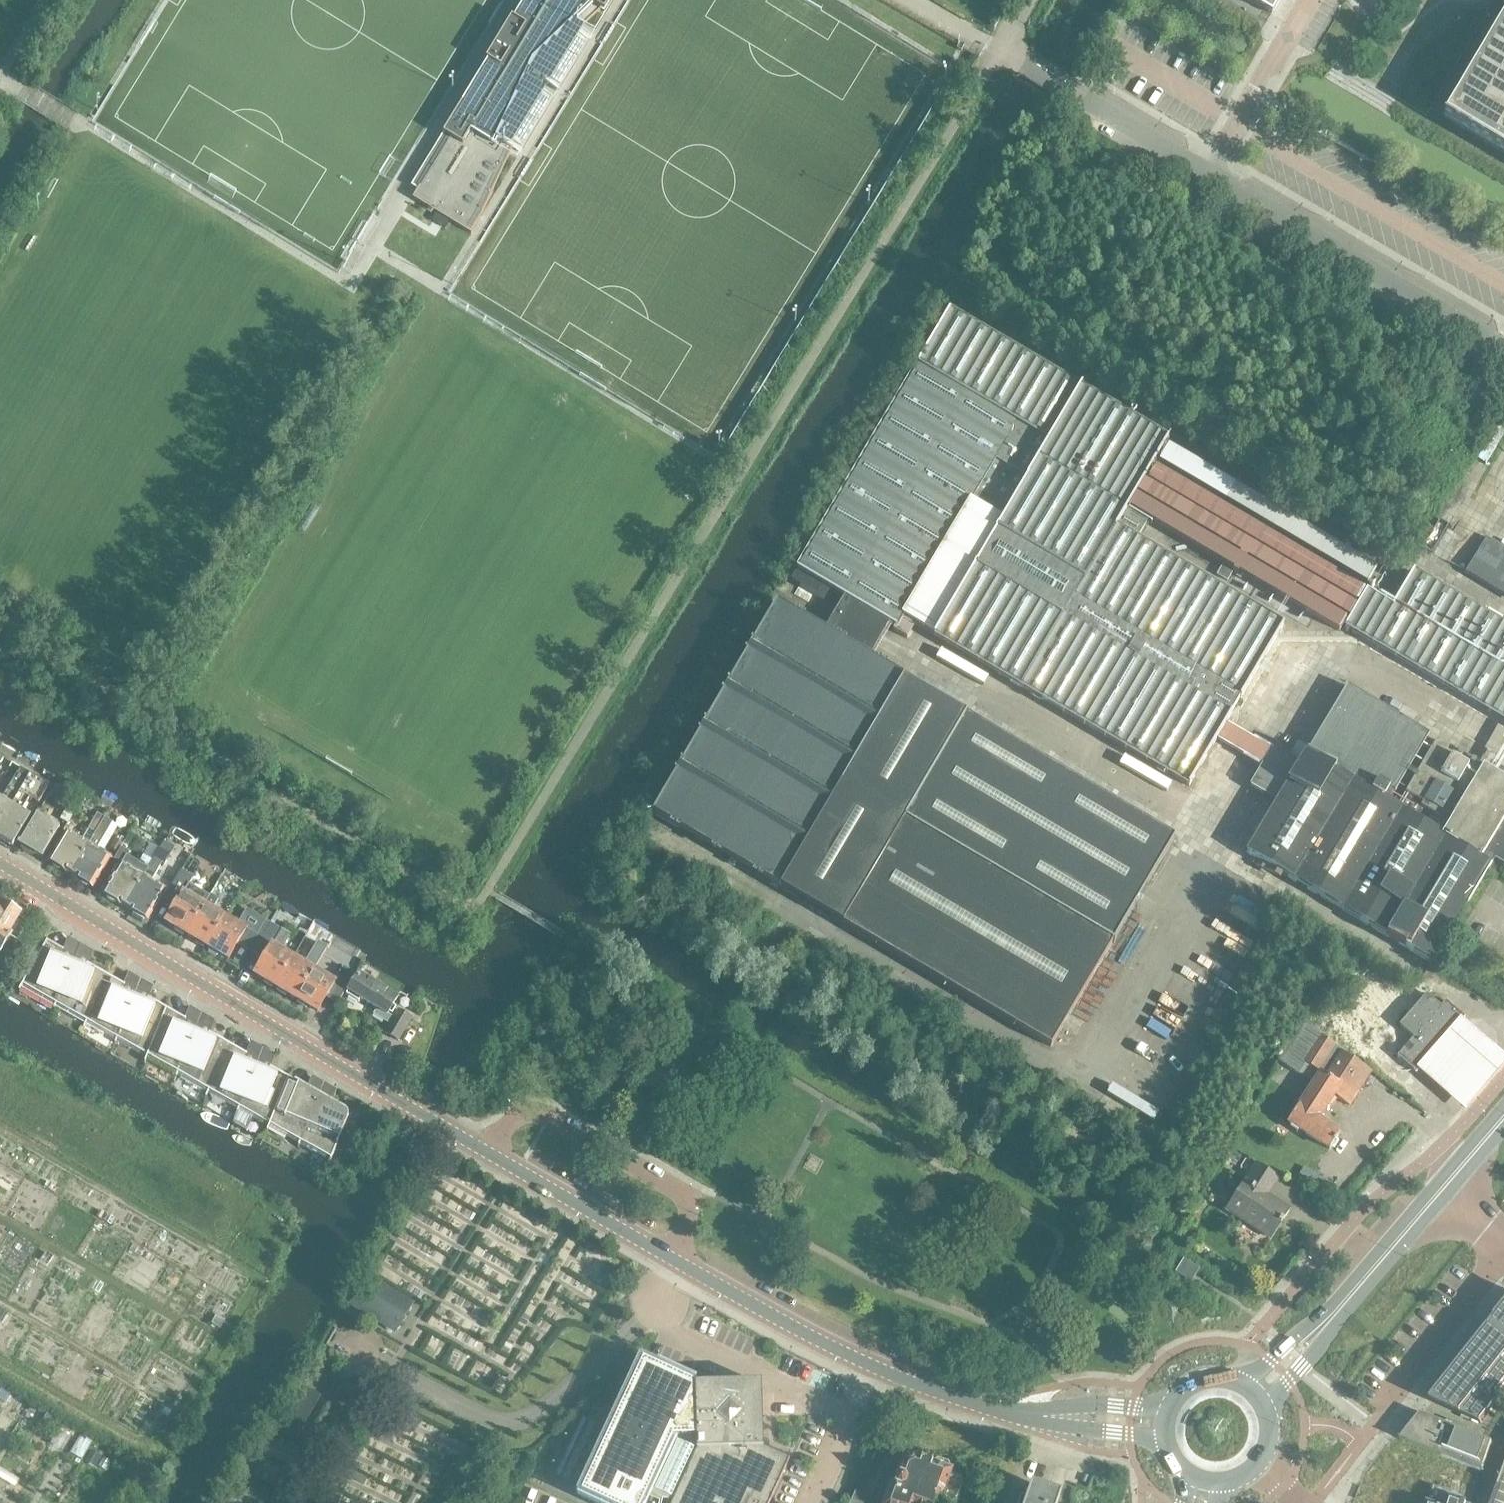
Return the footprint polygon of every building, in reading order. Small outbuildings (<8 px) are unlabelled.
[(412,197),(471,233),(482,215),(505,152),(509,146),(520,152),(554,97),(539,88),(543,81),(558,90),(589,39),(578,33),(585,22),(587,23),(601,11),(604,13),(611,0),(525,0),(413,183),(419,187),(412,197)] [(1271,14),(1280,0),(1247,0),(1271,14)] [(1444,117),(1503,152),(1503,15),(1444,117)] [(1116,942),(1179,842),(907,674),(906,675),(872,654),(892,621),(897,623),(894,629),(907,636),(916,622),(1186,785),(1215,737),(1260,764),(1248,784),(1276,801),(1246,851),(1431,962),(1494,856),(1503,862),(1503,778),(1440,740),(1433,741),(1395,804),(1382,797),(1388,787),(1394,790),(1428,732),(1347,684),(1297,766),(1224,722),(1283,623),(1137,539),(1148,519),(1223,563),(1284,599),(1302,609),(1337,629),(1341,623),(1503,720),(1503,623),(1412,568),(1403,584),(1396,579),(1393,585),(1371,572),(1374,567),(1166,442),(1168,439),(950,309),(919,362),(920,364),(802,565),(800,564),(792,577),(827,598),(832,589),(845,597),(825,631),(777,602),(655,810),(1046,1053),(1116,942)] [(1486,537),(1465,571),(1503,595),(1503,547),(1486,537)] [(30,774),(19,767),(1,797),(0,796),(0,825),(30,774)] [(46,784),(30,774),(0,825),(0,840),(12,847),(30,815),(20,809),(28,796),(36,800),(46,784)] [(60,818),(68,823),(74,812),(66,807),(60,818)] [(64,870),(71,874),(104,817),(98,813),(82,841),(72,835),(71,837),(68,835),(52,863),(55,864),(55,868),(61,871),(64,870)] [(60,827),(37,814),(19,844),(21,845),(22,848),(27,852),(31,851),(42,857),(60,827)] [(104,854),(96,849),(112,822),(104,817),(71,874),(77,877),(78,881),(83,884),(87,883),(89,885),(99,868),(106,857),(103,856),(104,854)] [(118,834),(110,848),(118,852),(126,839),(118,834)] [(172,851),(173,849),(162,843),(148,867),(149,867),(126,906),(145,918),(153,903),(155,904),(157,901),(155,900),(162,889),(158,887),(158,886),(151,882),(162,863),(165,865),(173,852),(172,851)] [(106,895),(126,906),(149,867),(148,867),(127,854),(122,862),(125,864),(116,878),(115,877),(113,880),(115,880),(106,895)] [(194,878),(183,871),(165,900),(174,906),(165,921),(186,934),(204,903),(203,902),(186,892),(194,878)] [(208,947),(225,916),(214,909),(228,886),(216,879),(203,902),(204,903),(186,934),(208,947)] [(1237,899),(1231,911),(1253,922),(1259,911),(1237,899)] [(6,938),(15,943),(26,923),(15,917),(16,914),(1,905),(0,907),(0,949),(6,938)] [(225,916),(208,947),(229,959),(238,944),(250,951),(268,921),(254,913),(246,928),(225,916)] [(290,935),(271,923),(268,921),(250,951),(263,958),(254,974),(276,987),(294,957),(282,949),(290,935)] [(61,950),(61,949),(44,939),(19,983),(53,1003),(70,963),(58,958),(61,950)] [(37,947),(26,940),(14,961),(25,967),(37,947)] [(319,941),(318,943),(311,955),(320,960),(328,946),(319,941)] [(294,957),(276,987),(297,999),(315,969),(294,957)] [(84,964),(82,968),(70,963),(53,1003),(85,1021),(104,973),(85,962),(84,964)] [(344,966),(339,975),(336,981),(315,969),(297,999),(318,1011),(327,996),(337,1002),(355,973),(344,966)] [(362,998),(377,1008),(373,1014),(389,1023),(384,1030),(398,1038),(411,1016),(397,1008),(392,1017),(386,1014),(398,996),(358,972),(345,993),(349,996),(347,998),(356,1003),(357,1001),(359,1002),(362,998)] [(116,1038),(131,998),(119,993),(122,985),(123,984),(104,973),(85,1021),(116,1038)] [(147,1056),(166,1008),(147,997),(146,999),(144,1003),(131,998),(116,1038),(147,1056)] [(1445,999),(1438,1007),(1456,1023),(1463,1015),(1445,999)] [(166,1008),(147,1056),(178,1073),(193,1033),(181,1028),(185,1019),(166,1008)] [(1434,1009),(1396,1053),(1414,1069),(1453,1025),(1434,1009)] [(1275,1056),(1277,1058),(1297,1071),(1304,1060),(1318,1069),(1298,1100),(1299,1101),(1286,1121),(1328,1149),(1341,1129),(1320,1115),(1334,1095),(1348,1104),(1371,1068),(1344,1050),(1344,1049),(1318,1031),(1319,1029),(1300,1018),(1275,1056)] [(208,1034),(206,1038),(193,1033),(178,1073),(208,1091),(228,1043),(209,1033),(208,1034)] [(246,1055),(247,1054),(228,1043),(208,1091),(239,1108),(255,1068),(243,1063),(246,1055)] [(270,1069),(268,1073),(255,1068),(239,1108),(270,1126),(289,1078),(270,1067),(269,1068),(270,1069)] [(307,1090),(308,1089),(289,1078),(270,1126),(301,1143),(317,1103),(305,1098),(307,1090)] [(331,1102),(331,1103),(329,1108),(317,1103),(301,1143),(332,1161),(349,1119),(349,1118),(349,1117),(349,1115),(348,1113),(348,1112),(346,1110),(331,1102)] [(1248,1177),(1245,1176),(1225,1206),(1270,1236),(1289,1207),(1267,1193),(1278,1175),(1258,1162),(1248,1177)] [(1198,1269),(1183,1259),(1175,1272),(1191,1282),(1198,1269)] [(353,1299),(396,1326),(411,1302),(367,1276),(353,1299)] [(1483,1423),(1484,1421),(1483,1421),(1497,1400),(1500,1403),(1499,1404),(1501,1407),(1503,1403),(1503,1392),(1500,1389),(1503,1384),(1503,1307),(1432,1399),(1433,1400),(1483,1423)] [(771,1450),(762,1446),(760,1381),(696,1383),(643,1358),(581,1492),(604,1502),(768,1502),(789,1458),(771,1450)] [(287,1420),(301,1428),(319,1395),(305,1387),(287,1420)] [(1402,1436),(1400,1436),(1400,1437),(1484,1471),(1484,1470),(1483,1469),(1492,1441),(1421,1412),(1402,1436)] [(808,1417),(795,1447),(818,1458),(832,1427),(808,1417)] [(882,1499),(880,1502),(940,1502),(943,1497),(951,1499),(956,1497),(962,1479),(960,1474),(950,1471),(951,1468),(949,1467),(949,1465),(947,1460),(938,1457),(933,1459),(932,1461),(905,1449),(892,1480),(891,1479),(882,1499)] [(1492,1502),(1503,1502),(1503,1470),(1492,1502)] [(1059,1492),(1030,1482),(1023,1502),(1055,1502),(1059,1492)] [(1466,1501),(1459,1499),(1460,1494),(1453,1492),(1431,1485),(1425,1502),(1426,1502),(1466,1502),(1466,1501)] [(882,1499),(852,1491),(847,1502),(880,1502),(882,1499)]
